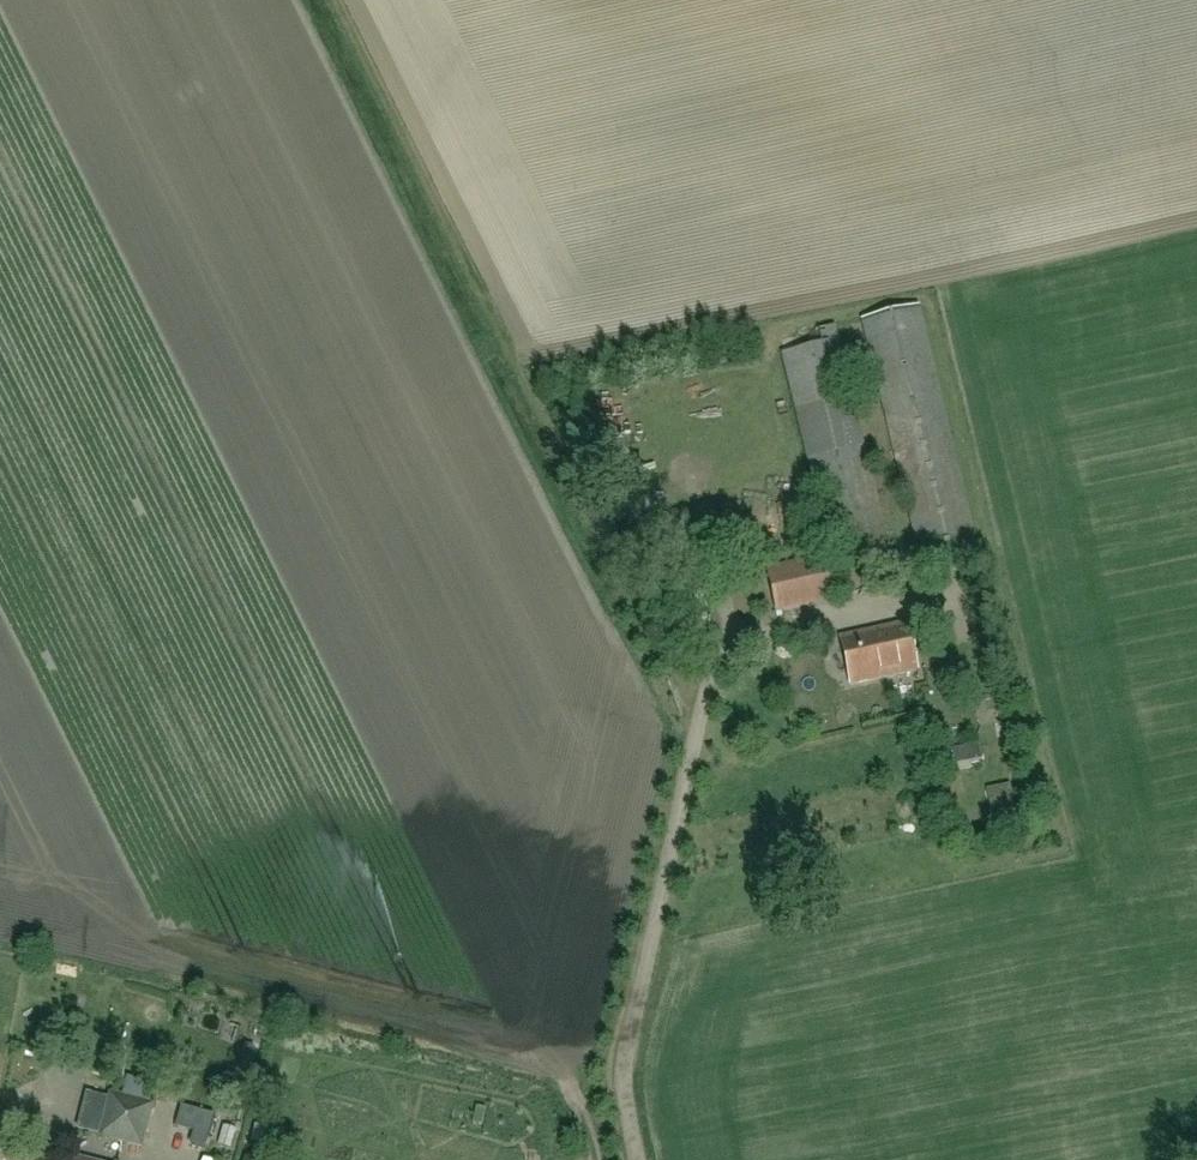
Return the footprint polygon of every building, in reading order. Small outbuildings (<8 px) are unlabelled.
[(982,561),(920,306),(861,320),(923,575),(982,561)] [(840,595),(898,581),(836,326),(778,340),(840,595)] [(832,598),(823,561),(767,574),(776,611),(832,598)] [(917,669),(907,623),(841,637),(851,684),(917,669)] [(1002,827),(1034,820),(1027,792),(996,800),(1002,827)] [(111,1094),(101,1136),(142,1147),(153,1105),(111,1094)]
